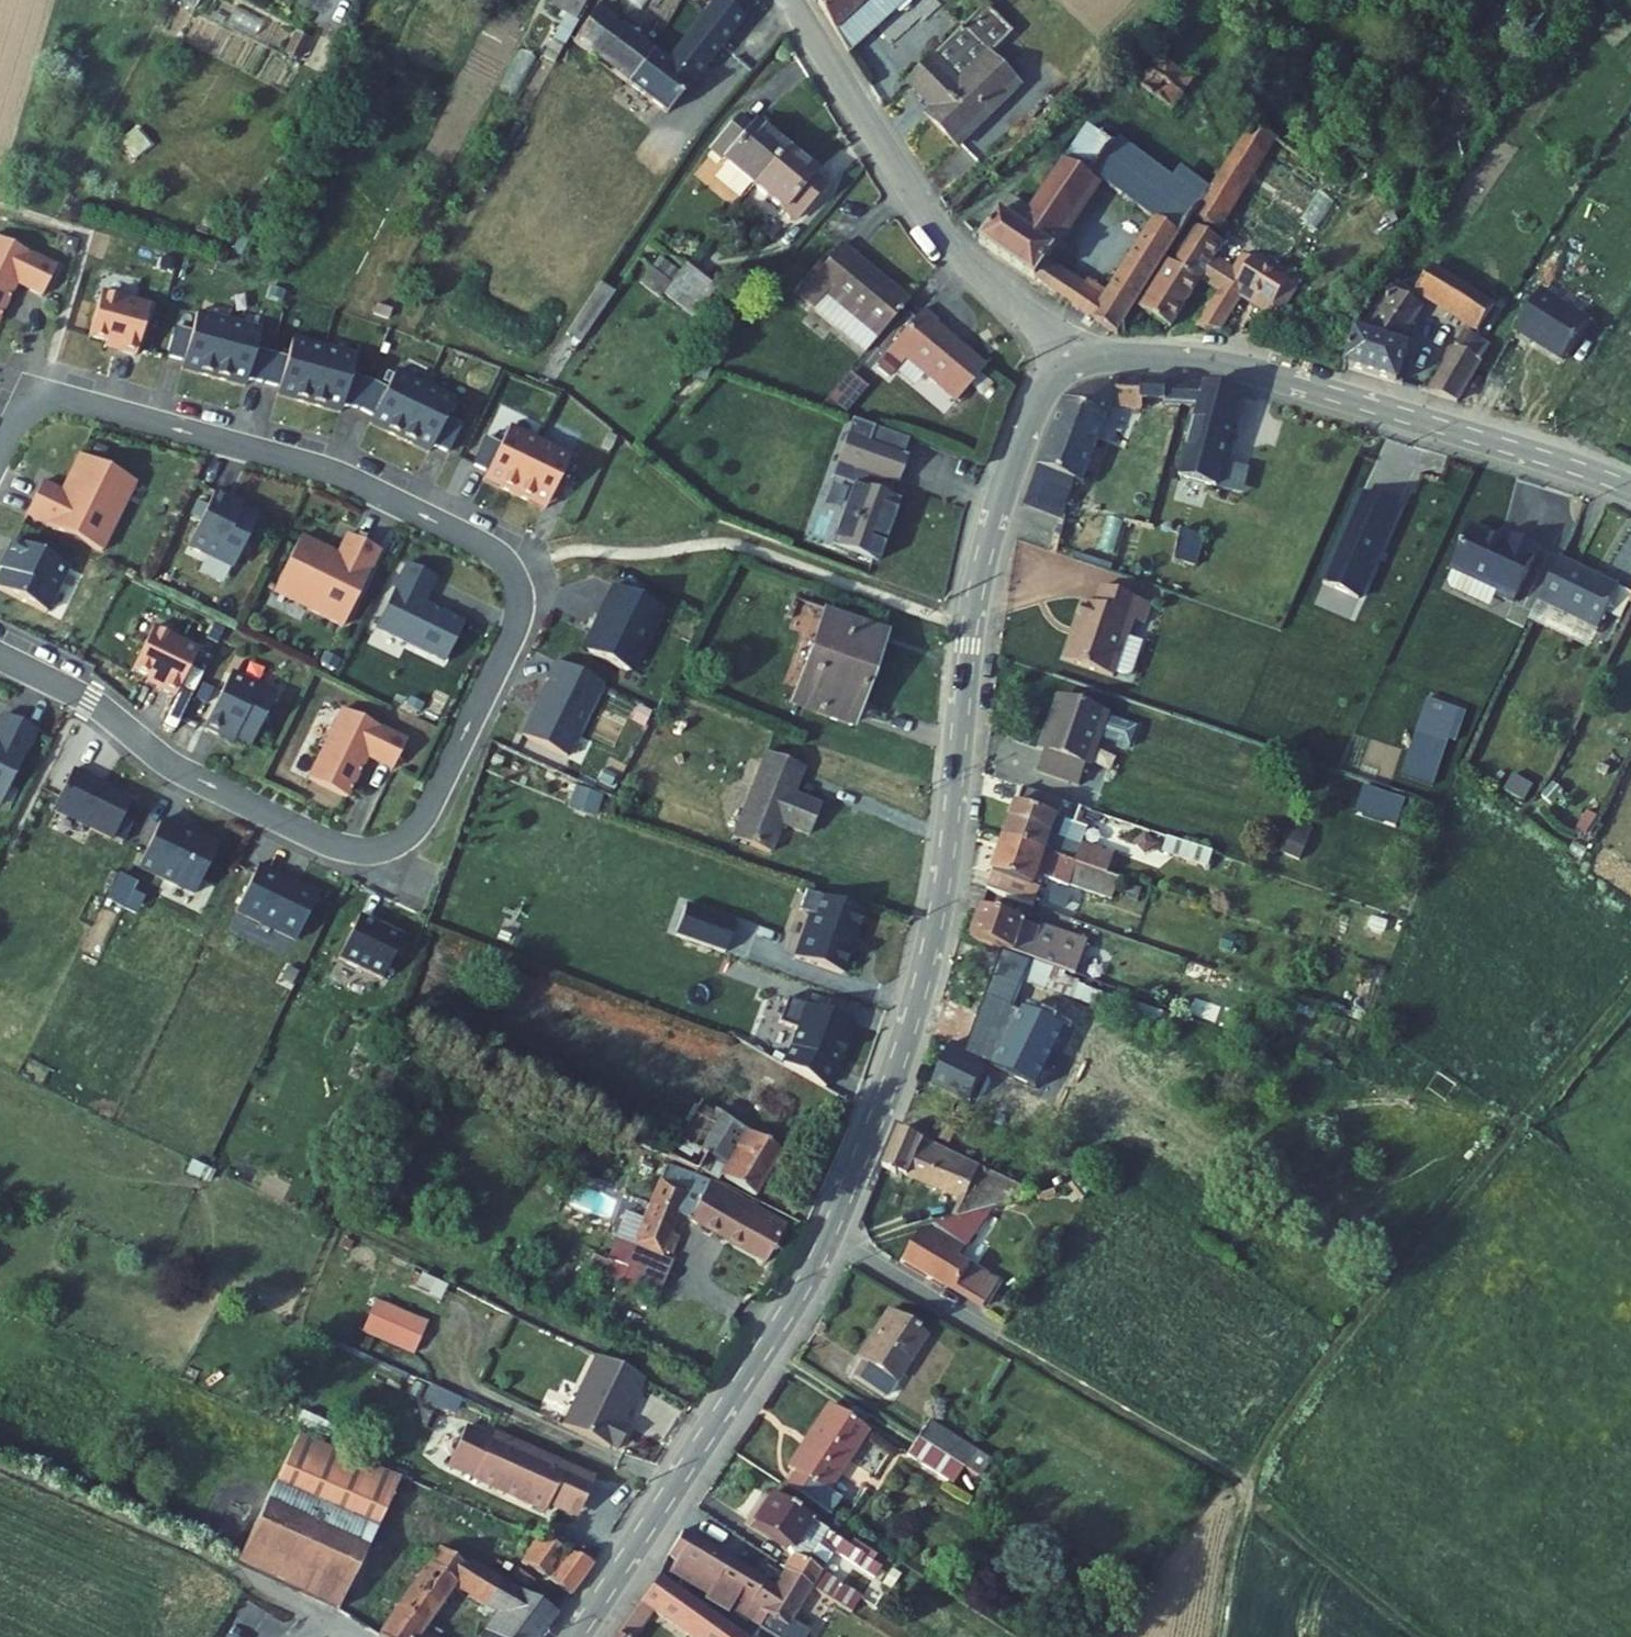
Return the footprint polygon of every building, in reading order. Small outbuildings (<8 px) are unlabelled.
[(554,11),(581,26),(594,0),(559,0),(554,11)] [(665,66),(643,100),(676,125),(762,11),(768,2),(766,0),(729,0),(730,1),(676,74),(665,66)] [(825,12),(853,64),(924,0),(838,0),(825,12)] [(1024,36),(997,9),(915,92),(941,119),(934,127),(966,156),(1026,93),(997,64),(1024,36)] [(665,66),(602,19),(578,50),(643,100),(665,66)] [(570,54),(560,48),(551,63),(562,69),(570,54)] [(1155,76),(1119,129),(1159,154),(1194,100),(1155,76)] [(761,128),(748,118),(720,151),(763,187),(796,149),(766,124),(761,128)] [(1227,238),(1243,209),(1225,197),(1159,154),(1119,129),(1111,142),(1088,179),(1102,188),(1159,224),(1184,240),(1197,220),(1227,238)] [(1262,131),(1225,197),(1243,209),(1279,144),(1262,131)] [(1088,179),(1111,142),(1096,133),(1039,219),(1018,205),(985,253),(1118,339),(1184,240),(1159,224),(1113,297),(1095,285),(1089,295),(1051,269),(1102,188),(1088,179)] [(826,173),(796,149),(763,187),(805,222),(833,189),(821,179),(826,173)] [(1177,275),(1171,272),(1144,315),(1176,333),(1205,288),(1210,280),(1230,293),(1225,300),(1203,335),(1228,337),(1248,306),(1265,317),(1282,290),(1264,278),(1268,272),(1251,262),(1240,279),(1221,267),(1230,252),(1204,234),(1177,275)] [(872,353),(884,340),(916,305),(851,245),(807,293),(872,353)] [(0,252),(0,324),(14,293),(39,306),(53,279),(0,252)] [(715,291),(690,270),(680,282),(705,304),(715,291)] [(1306,296),(1268,272),(1264,278),(1282,290),(1265,317),(1286,329),(1306,296)] [(1497,311),(1436,273),(1418,298),(1481,337),(1497,311)] [(1230,293),(1210,280),(1205,288),(1225,300),(1230,293)] [(617,299),(605,291),(571,342),(584,350),(617,299)] [(1426,315),(1402,297),(1395,306),(1388,301),(1361,337),(1358,336),(1344,373),(1400,393),(1412,356),(1401,351),(1426,315)] [(1587,331),(1541,300),(1515,340),(1560,371),(1587,331)] [(147,314),(99,301),(87,346),(119,354),(117,361),(133,365),(147,314)] [(741,313),(731,304),(721,316),(731,324),(741,313)] [(944,327),(930,314),(894,354),(908,366),(911,363),(960,406),(990,373),(941,329),(944,327)] [(262,392),(270,363),(252,358),(258,339),(196,323),(191,343),(174,338),(166,366),(199,374),(197,382),(227,390),(230,383),(262,392)] [(1492,351),(1467,336),(1427,400),(1457,408),(1492,351)] [(373,423),(385,399),(370,391),(349,385),(354,366),(290,349),(285,368),(270,363),(262,392),(294,401),(292,408),(322,416),(325,409),(361,418),(373,423)] [(850,370),(829,395),(848,411),(869,386),(850,370)] [(448,459),(459,435),(445,428),(454,408),(396,380),(385,399),(373,423),(387,432),(384,439),(414,453),(417,445),(448,459)] [(1070,404),(1029,513),(1068,527),(1073,513),(1118,405),(1176,410),(1176,415),(1200,416),(1179,482),(1218,494),(1245,405),(1211,395),(1125,389),(1093,394),(1091,405),(1080,411),(1070,404)] [(1093,394),(1070,404),(1080,411),(1091,405),(1093,394)] [(879,437),(858,430),(841,476),(860,483),(839,553),(884,572),(907,510),(897,505),(912,468),(876,451),(879,437)] [(514,501),(539,450),(508,436),(500,453),(485,447),(473,472),(503,487),(500,495),(514,501)] [(569,464),(539,450),(514,501),(529,508),(532,502),(563,515),(575,490),(561,482),(569,464)] [(110,522),(126,487),(79,464),(61,501),(41,492),(25,525),(100,561),(118,525),(110,522)] [(1367,598),(1408,505),(1364,486),(1324,579),(1367,598)] [(234,578),(258,526),(228,511),(230,508),(215,501),(188,556),(234,578)] [(1068,527),(1059,558),(1173,584),(1179,560),(1183,539),(1073,513),(1068,527)] [(1475,532),(1457,576),(1503,596),(1501,600),(1518,608),(1543,554),(1516,541),(1513,549),(1475,532)] [(1183,539),(1179,560),(1195,565),(1202,544),(1183,539)] [(344,635),(356,610),(381,559),(346,543),(337,562),(301,545),(274,601),(344,635)] [(68,578),(12,551),(5,566),(9,567),(0,587),(0,600),(47,622),(68,578)] [(1566,562),(1544,607),(1604,636),(1626,591),(1566,562)] [(446,670),(464,631),(424,611),(436,586),(407,572),(376,637),(446,670)] [(1088,609),(1078,637),(1123,652),(1126,644),(1131,645),(1137,627),(1142,628),(1151,607),(1103,592),(1096,612),(1088,609)] [(592,627),(603,631),(589,657),(628,679),(659,612),(611,593),(592,627)] [(1151,607),(1142,628),(1149,631),(1156,610),(1151,607)] [(891,648),(837,628),(805,719),(858,740),(891,648)] [(178,702),(200,655),(155,633),(136,675),(164,689),(162,695),(178,702)] [(1078,637),(1068,669),(1112,684),(1123,652),(1078,637)] [(574,763),(604,690),(557,671),(526,744),(574,763)] [(252,755),(277,704),(231,682),(205,737),(220,744),(222,740),(252,755)] [(1478,707),(1449,693),(1436,721),(1465,735),(1478,707)] [(1116,721),(1063,703),(1046,755),(1041,777),(1088,793),(1116,721)] [(394,778),(407,749),(343,718),(310,787),(348,807),(368,766),(394,778)] [(1465,735),(1436,721),(1421,750),(1451,764),(1465,735)] [(1,817),(37,741),(5,726),(0,738),(0,816),(1,817)] [(816,771),(778,757),(747,846),(786,860),(796,832),(823,842),(834,811),(807,800),(816,771)] [(131,809),(74,781),(54,822),(115,850),(131,809)] [(1403,825),(1412,796),(1367,782),(1358,811),(1403,825)] [(1026,795),(1009,844),(1109,878),(1124,882),(1133,885),(1141,862),(1089,844),(1092,834),(1079,830),(1083,820),(1085,814),(1026,795)] [(1097,819),(1085,814),(1083,820),(1096,824),(1097,819)] [(184,843),(162,832),(140,877),(197,905),(218,859),(199,850),(199,852),(184,844),(184,843)] [(1274,854),(1290,859),(1297,838),(1281,833),(1274,854)] [(1009,844),(991,894),(1038,911),(1049,878),(1103,895),(1109,878),(1009,844)] [(1175,845),(1169,861),(1195,870),(1201,853),(1175,845)] [(110,897),(133,908),(145,882),(122,871),(110,897)] [(289,887),(261,874),(239,921),(300,949),(318,905),(286,890),(289,887)] [(1124,882),(1109,878),(1103,895),(1118,901),(1124,882)] [(869,915),(810,895),(804,914),(815,918),(800,961),(847,978),(869,915)] [(690,910),(679,940),(729,957),(740,927),(690,910)] [(986,913),(975,943),(1071,977),(1082,944),(1045,932),(986,913)] [(405,945),(362,924),(342,968),(385,988),(405,945)] [(1093,949),(1082,944),(1071,977),(1081,981),(1093,949)] [(959,1047),(939,1090),(969,1104),(974,1106),(996,1061),(991,1058),(1034,969),(1017,961),(978,1056),(959,1047)] [(784,1027),(806,1036),(793,1070),(834,1086),(855,1030),(792,1006),(784,1027)] [(681,1159),(712,1108),(711,1107),(681,1159)] [(789,1156),(712,1108),(681,1159),(726,1184),(728,1179),(765,1201),(789,1156)] [(965,1203),(953,1226),(927,1234),(909,1266),(956,1295),(970,1274),(1010,1209),(1041,1200),(902,1133),(885,1172),(907,1185),(909,1180),(932,1192),(934,1188),(965,1203)] [(669,1173),(668,1176),(639,1251),(668,1263),(675,1265),(678,1258),(671,1256),(672,1253),(684,1219),(698,1182),(669,1173)] [(1090,1209),(1109,1180),(1084,1187),(1090,1209)] [(792,1229),(715,1188),(698,1182),(688,1211),(697,1217),(693,1224),(770,1269),(792,1229)] [(684,1219),(693,1224),(697,1217),(688,1211),(684,1219)] [(666,1268),(668,1263),(639,1251),(637,1256),(666,1268)] [(976,1278),(970,1274),(956,1295),(990,1314),(1006,1291),(979,1274),(976,1278)] [(437,1334),(387,1310),(373,1340),(422,1364),(437,1334)] [(924,1340),(888,1317),(859,1363),(866,1367),(856,1384),(885,1402),(896,1386),(924,1340)] [(653,1389),(604,1366),(572,1436),(627,1463),(638,1438),(631,1435),(653,1389)] [(905,1391),(896,1386),(885,1402),(894,1408),(905,1391)] [(794,1496),(837,1524),(848,1504),(833,1494),(867,1434),(829,1412),(795,1474),(804,1479),(794,1496)] [(928,1427),(917,1443),(963,1473),(978,1483),(989,1467),(928,1427)] [(478,1488),(494,1450),(468,1439),(452,1478),(478,1488)] [(379,1475),(303,1443),(284,1486),(358,1518),(379,1475)] [(906,1460),(952,1490),(963,1473),(917,1443),(906,1460)] [(496,1444),(494,1450),(567,1480),(554,1513),(582,1525),(597,1486),(496,1444)] [(567,1480),(494,1450),(478,1488),(477,1491),(551,1521),(554,1513),(567,1480)] [(405,1487),(379,1475),(358,1518),(284,1486),(244,1573),(345,1620),(405,1487)] [(799,1566),(790,1580),(816,1597),(824,1583),(839,1560),(846,1549),(779,1506),(761,1534),(797,1558),(799,1566)] [(772,1622),(793,1635),(816,1597),(790,1580),(780,1595),(688,1540),(675,1564),(683,1570),(676,1580),(713,1603),(716,1605),(715,1609),(736,1621),(739,1618),(749,1624),(766,1634),(772,1622)] [(602,1571),(545,1547),(530,1572),(579,1605),(602,1571)] [(888,1576),(846,1549),(839,1560),(881,1587),(888,1576)] [(566,1625),(479,1573),(475,1578),(451,1560),(394,1636),(437,1636),(465,1599),(506,1622),(497,1636),(557,1636),(566,1625)] [(664,1582),(644,1611),(682,1636),(743,1636),(664,1582)] [(865,1605),(824,1583),(816,1597),(854,1622),(865,1605)] [(746,1629),(749,1624),(739,1618),(736,1621),(715,1609),(716,1605),(713,1603),(710,1609),(746,1629)] [(652,1627),(639,1618),(626,1636),(645,1636),(652,1627)]
